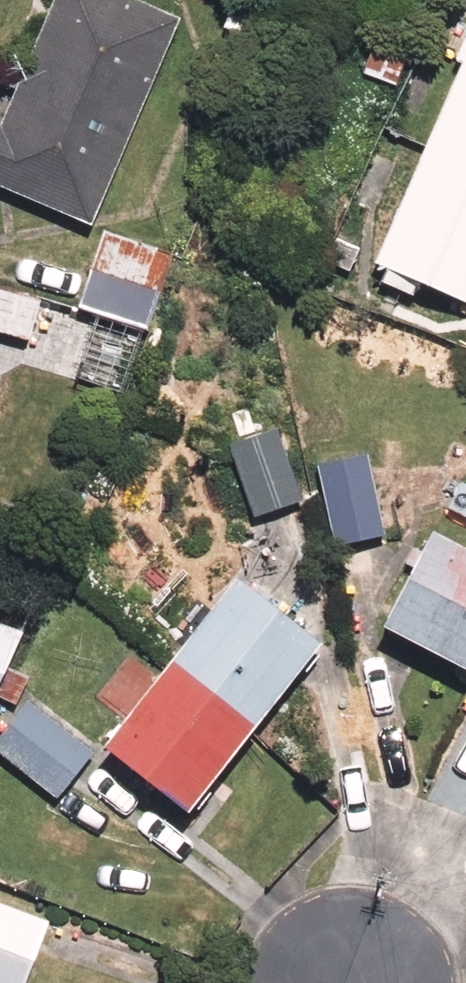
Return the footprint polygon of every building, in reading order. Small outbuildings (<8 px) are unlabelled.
[(165,27),(108,0),(41,0),(0,87),(0,188),(72,223),(165,27)] [(367,263),(465,304),(465,28),(367,263)] [(160,244),(93,227),(71,312),(137,329),(160,244)] [(0,288),(0,339),(22,346),(37,299),(0,288)] [(424,524),(375,624),(465,668),(465,544),(424,524)] [(310,652),(215,575),(87,732),(182,809),(310,652)] [(0,623),(0,694),(25,633),(0,623)] [(17,693),(0,713),(0,754),(46,794),(84,750),(17,693)] [(0,904),(0,982),(17,982),(44,924),(0,904)]
